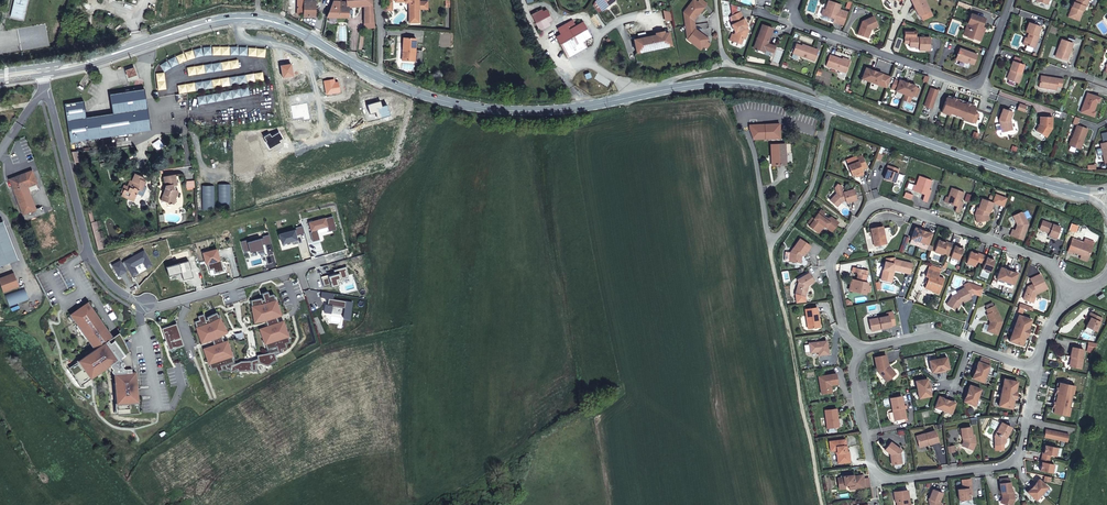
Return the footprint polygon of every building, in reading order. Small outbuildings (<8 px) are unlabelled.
[(318,0),(299,0),(299,11),(306,11),(306,14),(319,14),(318,0)] [(372,9),(372,0),(334,0),(328,14),(350,13),(349,3),(362,3),(363,9),(372,9)] [(406,9),(416,9),(416,0),(393,0),(393,1),(406,1),(406,9)] [(595,7),(598,11),(611,1),(610,0),(603,0),(595,7)] [(683,12),(688,16),(685,21),(686,30),(691,33),(687,39),(701,49),(709,38),(695,28),(694,20),(704,6),(695,0),(692,0),(683,12)] [(825,7),(823,14),(827,15),(833,17),(832,21),(837,23),(838,22),(843,24),(848,11),(839,8),(840,4),(828,0),(827,0),(825,7)] [(921,15),(930,10),(925,0),(912,0),(915,7),(917,6),(921,15)] [(1066,4),(1067,5),(1066,9),(1074,12),(1078,2),(1079,2),(1080,0),(1067,0),(1066,4)] [(1067,5),(1066,4),(1065,5),(1063,14),(1073,17),(1074,12),(1066,9),(1067,5)] [(373,19),(372,9),(363,9),(363,19),(373,19)] [(747,25),(741,11),(731,15),(735,23),(731,24),(735,33),(733,41),(742,43),(744,38),(745,38),(748,32),(745,31),(745,28),(744,26),(747,25)] [(971,23),(967,35),(974,37),(975,34),(980,35),(982,30),(981,30),(985,18),(971,13),(968,22),(971,23)] [(862,21),(857,33),(868,37),(870,32),(868,30),(869,28),(870,29),(878,25),(873,16),(862,21)] [(556,36),(567,56),(586,46),(582,40),(590,35),(583,22),(575,26),(572,20),(558,28),(561,34),(556,36)] [(1027,38),(1025,43),(1034,47),(1038,35),(1037,34),(1040,26),(1028,22),(1025,31),(1028,32),(1028,35),(1028,37),(1027,38)] [(753,47),(764,51),(765,49),(773,51),(775,45),(767,43),(773,28),(761,24),(753,47)] [(919,47),(919,49),(929,49),(930,37),(916,36),(916,33),(913,33),(913,31),(910,31),(910,29),(904,29),(904,36),(905,36),(910,36),(910,42),(910,46),(919,47)] [(975,34),(974,37),(981,40),(984,31),(982,30),(980,35),(975,34)] [(638,38),(634,39),(637,52),(672,45),(669,32),(664,33),(664,31),(656,33),(656,35),(647,36),(646,35),(638,36),(638,38)] [(403,47),(402,58),(414,60),(417,37),(402,36),(402,47),(403,47)] [(1067,50),(1069,50),(1072,42),(1061,38),(1055,56),(1064,59),(1067,50)] [(814,49),(814,47),(805,44),(804,45),(802,45),(797,43),(793,52),(814,59),(817,50),(814,49)] [(974,63),(977,53),(960,47),(957,57),(974,63)] [(302,58),(306,60),(310,54),(307,52),(302,58)] [(830,53),(826,65),(846,72),(850,60),(830,53)] [(1012,70),(1009,80),(1019,83),(1023,73),(1022,73),(1025,64),(1013,60),(1010,70),(1012,70)] [(862,78),(870,81),(875,68),(870,67),(870,68),(865,67),(862,78)] [(133,68),(124,71),(127,78),(136,75),(133,68)] [(875,68),(870,81),(879,83),(882,73),(878,71),(878,69),(875,68)] [(1063,78),(1041,75),(1040,86),(1057,89),(1057,86),(1062,86),(1063,78)] [(895,89),(904,92),(908,80),(904,78),(904,80),(899,79),(895,89)] [(908,80),(904,92),(905,93),(912,95),(912,94),(916,95),(919,87),(915,86),(916,85),(911,83),(912,81),(908,80)] [(930,87),(924,105),(932,108),(938,90),(930,87)] [(65,106),(71,143),(151,129),(144,89),(111,95),(114,114),(88,119),(84,103),(65,106)] [(1087,92),(1081,111),(1094,115),(1096,110),(1094,110),(1097,101),(1099,101),(1100,96),(1087,92)] [(941,111),(953,115),(959,98),(952,96),(951,97),(947,96),(941,111)] [(959,98),(953,115),(971,121),(971,120),(974,111),(976,106),(971,104),(971,103),(959,98)] [(1003,108),(1000,118),(1001,120),(1000,122),(1000,130),(1011,130),(1012,120),(1010,120),(1013,112),(1003,108)] [(1048,128),(1051,130),(1052,127),(1052,116),(1040,116),(1040,123),(1036,130),(1045,135),(1048,128)] [(1069,142),(1070,144),(1076,147),(1077,146),(1080,147),(1082,143),(1081,142),(1082,140),(1083,140),(1088,128),(1077,124),(1072,136),(1071,137),(1069,142)] [(787,141),(774,141),(774,152),(775,152),(775,161),(787,161),(788,150),(786,150),(787,141)] [(78,150),(72,152),(74,162),(80,160),(78,150)] [(858,161),(861,169),(866,167),(862,156),(857,158),(858,161)] [(852,176),(856,175),(859,174),(859,175),(863,174),(861,169),(858,161),(848,166),(852,176)] [(888,170),(885,178),(894,182),(900,169),(889,165),(887,169),(888,170)] [(36,184),(32,172),(10,181),(23,215),(25,222),(45,214),(43,210),(41,211),(40,208),(35,210),(26,188),(36,184)] [(162,199),(172,202),(174,196),(176,197),(179,189),(174,187),(174,184),(178,183),(176,172),(164,174),(166,184),(168,184),(168,186),(167,187),(166,188),(162,199)] [(129,195),(135,197),(137,192),(138,188),(140,188),(142,184),(144,184),(146,180),(144,179),(146,175),(137,173),(135,173),(130,185),(125,183),(122,192),(123,192),(122,194),(128,197),(129,195)] [(916,186),(914,191),(925,195),(923,200),(927,202),(932,191),(929,190),(932,181),(920,176),(916,186)] [(147,180),(146,180),(144,184),(142,184),(140,188),(138,188),(137,192),(142,194),(147,180)] [(833,187),(835,193),(842,190),(843,189),(842,188),(841,188),(840,185),(836,184),(833,187)] [(844,199),(845,200),(845,202),(855,199),(852,188),(842,191),(842,190),(835,193),(832,196),(833,198),(830,200),(836,206),(841,201),(841,200),(844,199)] [(948,197),(946,202),(957,206),(955,211),(960,213),(963,202),(961,201),(964,193),(951,188),(948,197)] [(993,203),(982,199),(979,208),(977,208),(975,214),(976,222),(987,220),(986,215),(988,212),(990,212),(993,203)] [(820,209),(814,219),(809,226),(817,232),(822,225),(824,226),(831,232),(835,226),(834,225),(837,221),(831,217),(827,219),(826,220),(822,217),(823,216),(824,212),(820,209)] [(1016,224),(1014,230),(1012,229),(1010,235),(1023,240),(1028,224),(1022,212),(1018,212),(1012,217),(1016,224)] [(1039,230),(1050,235),(1049,236),(1057,239),(1061,229),(1042,221),(1039,230)] [(95,222),(91,223),(92,227),(98,252),(105,250),(97,222),(95,222)] [(0,224),(0,268),(17,261),(3,223),(0,224)] [(296,232),(279,236),(282,245),(291,243),(292,246),(298,245),(295,238),(304,235),(302,228),(295,230),(296,232)] [(884,237),(885,237),(883,228),(872,230),(875,246),(885,244),(884,237)] [(919,242),(924,229),(920,228),(920,229),(915,228),(911,239),(919,242)] [(928,230),(924,229),(919,242),(928,245),(932,233),(927,232),(928,230)] [(246,242),(241,244),(244,254),(249,252),(250,255),(257,253),(258,255),(264,253),(262,246),(264,246),(265,247),(271,245),(268,237),(262,238),(263,240),(247,245),(246,242)] [(899,251),(903,253),(907,244),(909,238),(905,237),(899,251)] [(799,238),(790,252),(789,261),(800,262),(801,256),(800,255),(802,253),(804,255),(810,246),(799,238)] [(1074,252),(1089,257),(1093,245),(1073,238),(1068,252),(1073,253),(1074,252)] [(934,251),(942,254),(944,255),(946,250),(948,251),(951,243),(947,242),(946,243),(938,240),(934,251)] [(955,245),(951,243),(948,251),(952,252),(950,257),(951,258),(957,260),(958,260),(962,249),(955,246),(955,245)] [(216,251),(202,255),(205,266),(207,266),(209,272),(213,271),(214,276),(224,273),(222,266),(221,267),(216,251)] [(978,254),(970,251),(966,263),(974,266),(976,261),(984,264),(982,269),(990,272),(995,260),(987,257),(987,256),(979,253),(978,254)] [(891,268),(893,269),(910,273),(912,263),(895,259),(895,257),(888,257),(887,261),(884,260),(880,277),(888,279),(891,268)] [(1001,267),(997,278),(998,279),(1005,281),(1010,268),(1006,267),(1005,269),(1001,267)] [(854,279),(851,291),(861,293),(866,294),(868,282),(861,281),(863,274),(864,275),(866,270),(856,268),(855,272),(858,273),(857,277),(858,278),(856,280),(854,279)] [(930,278),(926,288),(934,291),(934,292),(939,294),(945,279),(939,276),(940,272),(930,268),(927,277),(930,278)] [(1014,270),(1010,268),(1005,281),(1013,284),(1017,273),(1013,271),(1014,270)] [(1033,296),(1035,296),(1036,292),(1046,287),(1039,272),(1029,277),(1032,282),(1027,286),(1023,299),(1031,301),(1033,296)] [(809,273),(797,279),(799,282),(796,294),(805,296),(807,288),(806,287),(806,285),(814,281),(809,273)] [(0,279),(0,284),(3,292),(19,288),(13,274),(0,279)] [(963,301),(963,302),(963,303),(972,298),(971,296),(975,293),(969,282),(964,285),(965,287),(957,292),(958,294),(953,296),(948,305),(956,310),(960,303),(963,301)] [(25,289),(5,296),(9,308),(29,301),(25,289)] [(268,293),(262,296),(264,301),(262,302),(261,300),(250,302),(252,309),(253,309),(255,317),(253,317),(255,324),(265,322),(267,329),(259,331),(262,338),(264,337),(266,345),(264,346),(267,352),(276,349),(277,353),(257,357),(257,361),(251,363),(241,363),(231,369),(230,371),(227,370),(226,367),(234,364),(232,358),(230,358),(227,350),(229,350),(227,343),(224,344),(221,338),(227,334),(223,328),(222,329),(218,322),(220,321),(217,315),(206,320),(207,321),(206,322),(203,316),(197,318),(199,322),(194,324),(197,330),(198,330),(201,338),(199,338),(201,345),(209,342),(211,348),(204,351),(206,358),(208,357),(210,365),(208,365),(211,372),(215,371),(217,374),(223,372),(233,374),(237,372),(238,374),(256,373),(256,366),(259,366),(267,368),(277,362),(275,357),(282,354),(281,352),(287,350),(285,346),(290,344),(288,337),(286,338),(283,330),(285,330),(283,323),(279,324),(277,318),(281,317),(278,310),(277,311),(274,303),(276,303),(274,296),(269,297),(268,293)] [(117,417),(139,415),(135,374),(133,374),(132,365),(130,358),(128,351),(125,345),(122,340),(119,334),(112,339),(89,305),(80,311),(71,317),(78,327),(76,328),(85,341),(86,340),(95,351),(69,370),(81,387),(110,367),(113,371),(112,372),(112,374),(112,375),(114,375),(115,385),(113,385),(115,405),(116,405),(117,417)] [(1002,321),(994,305),(986,309),(988,313),(987,314),(990,322),(992,322),(991,324),(989,325),(987,331),(997,334),(1002,321)] [(817,318),(819,318),(817,307),(805,309),(809,328),(818,327),(817,318)] [(881,327),(882,328),(891,326),(891,325),(896,324),(893,311),(887,312),(888,315),(870,319),(872,329),(881,327)] [(1090,317),(1088,321),(1086,326),(1096,331),(1102,318),(1090,312),(1088,316),(1090,317)] [(1028,328),(1031,319),(1019,315),(1010,340),(1022,345),(1025,336),(1027,332),(1028,328)] [(176,326),(161,331),(169,352),(183,347),(176,326)] [(809,350),(817,349),(818,353),(827,352),(825,338),(808,341),(809,350)] [(1072,347),(1071,356),(1073,356),(1072,366),(1082,368),(1084,357),(1083,357),(1084,349),(1072,347)] [(892,373),(894,372),(889,366),(887,354),(875,357),(878,369),(880,371),(879,372),(887,381),(894,375),(892,373)] [(938,359),(941,372),(945,371),(944,369),(949,369),(946,357),(938,359)] [(975,365),(974,369),(987,374),(990,366),(989,365),(990,360),(981,357),(979,362),(978,362),(977,366),(975,365)] [(936,373),(941,372),(938,359),(929,360),(932,372),(936,371),(936,373)] [(987,374),(974,369),(972,373),(974,374),(972,378),(983,382),(987,374)] [(826,384),(830,383),(837,382),(835,371),(818,375),(820,389),(827,388),(826,384)] [(1017,381),(1004,378),(999,405),(1012,408),(1014,398),(1016,390),(1017,381)] [(916,381),(917,390),(931,387),(930,383),(928,383),(927,379),(916,381)] [(1075,385),(1059,382),(1058,387),(1056,386),(1055,393),(1057,393),(1055,401),(1054,400),(1052,407),(1054,407),(1053,412),(1068,415),(1070,407),(1068,406),(1070,400),(1071,393),(1073,393),(1075,385)] [(831,390),(830,383),(826,384),(827,388),(820,389),(821,392),(831,390)] [(967,389),(965,393),(978,397),(981,389),(970,385),(968,389),(967,389)] [(931,387),(917,390),(918,390),(919,398),(931,396),(930,391),(932,391),(931,387)] [(978,397),(965,393),(964,397),(965,397),(964,402),(975,406),(978,397)] [(890,397),(894,419),(905,416),(901,394),(890,397)] [(935,407),(943,410),(948,397),(944,396),(943,397),(939,396),(935,407)] [(948,397),(943,410),(951,413),(955,402),(951,400),(952,399),(948,397)] [(836,417),(837,417),(836,407),(824,408),(826,426),(837,425),(836,417)] [(985,434),(990,437),(999,422),(992,418),(985,434)] [(994,435),(995,445),(1003,445),(1006,442),(1005,438),(1006,436),(1007,436),(1011,427),(1002,422),(994,435)] [(973,436),(971,426),(960,429),(962,439),(965,438),(966,442),(964,446),(973,450),(976,442),(975,435),(973,436)] [(935,429),(916,435),(919,445),(928,442),(929,444),(938,441),(935,429)] [(1069,433),(1046,429),(1044,437),(1067,441),(1069,433)] [(840,461),(849,460),(847,450),(846,450),(844,438),(828,440),(830,449),(835,449),(836,449),(836,452),(836,457),(839,457),(840,461)] [(890,441),(884,448),(891,454),(890,456),(891,463),(900,462),(899,450),(900,449),(890,441)] [(1040,470),(1052,472),(1054,464),(1049,463),(1050,454),(1056,456),(1058,447),(1045,444),(1044,453),(1042,452),(1041,457),(1041,461),(1042,461),(1040,470)] [(846,475),(846,474),(842,475),(842,476),(837,477),(839,487),(844,486),(844,484),(849,484),(854,483),(854,484),(862,483),(861,474),(853,475),(853,473),(849,474),(850,475),(846,475)] [(850,487),(863,486),(869,485),(868,477),(863,477),(863,473),(861,474),(862,483),(854,484),(854,483),(849,484),(850,487)] [(1030,488),(1027,491),(1036,499),(1048,486),(1039,478),(1036,482),(1034,481),(1029,487),(1030,488)] [(1004,503),(1011,504),(1013,504),(1016,497),(1015,489),(1014,489),(1013,490),(1012,486),(1011,480),(1001,482),(1002,491),(1003,491),(1005,491),(1006,498),(1004,503)] [(958,488),(959,500),(970,498),(970,495),(969,491),(972,491),(971,482),(962,483),(963,488),(958,488)] [(908,503),(908,502),(909,502),(907,489),(893,491),(894,500),(896,500),(897,504),(909,504),(908,503)] [(942,493),(932,489),(929,498),(930,498),(929,501),(930,504),(940,504),(940,502),(939,502),(942,493)]
